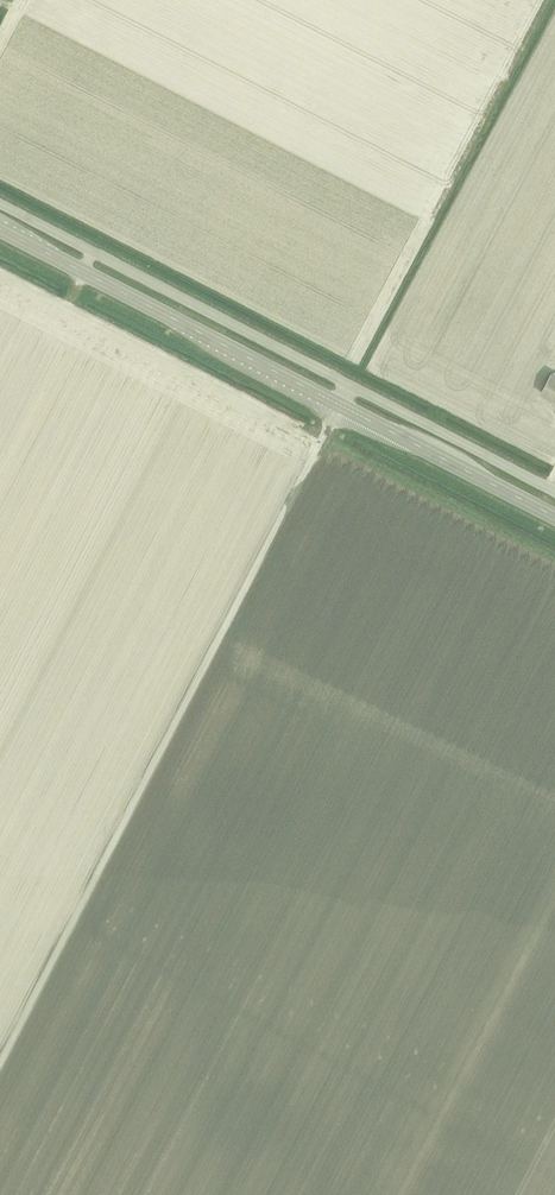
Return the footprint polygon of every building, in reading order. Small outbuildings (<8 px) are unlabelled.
[(554,400),(554,373),(553,372),(542,393),(546,395),(554,400)]
